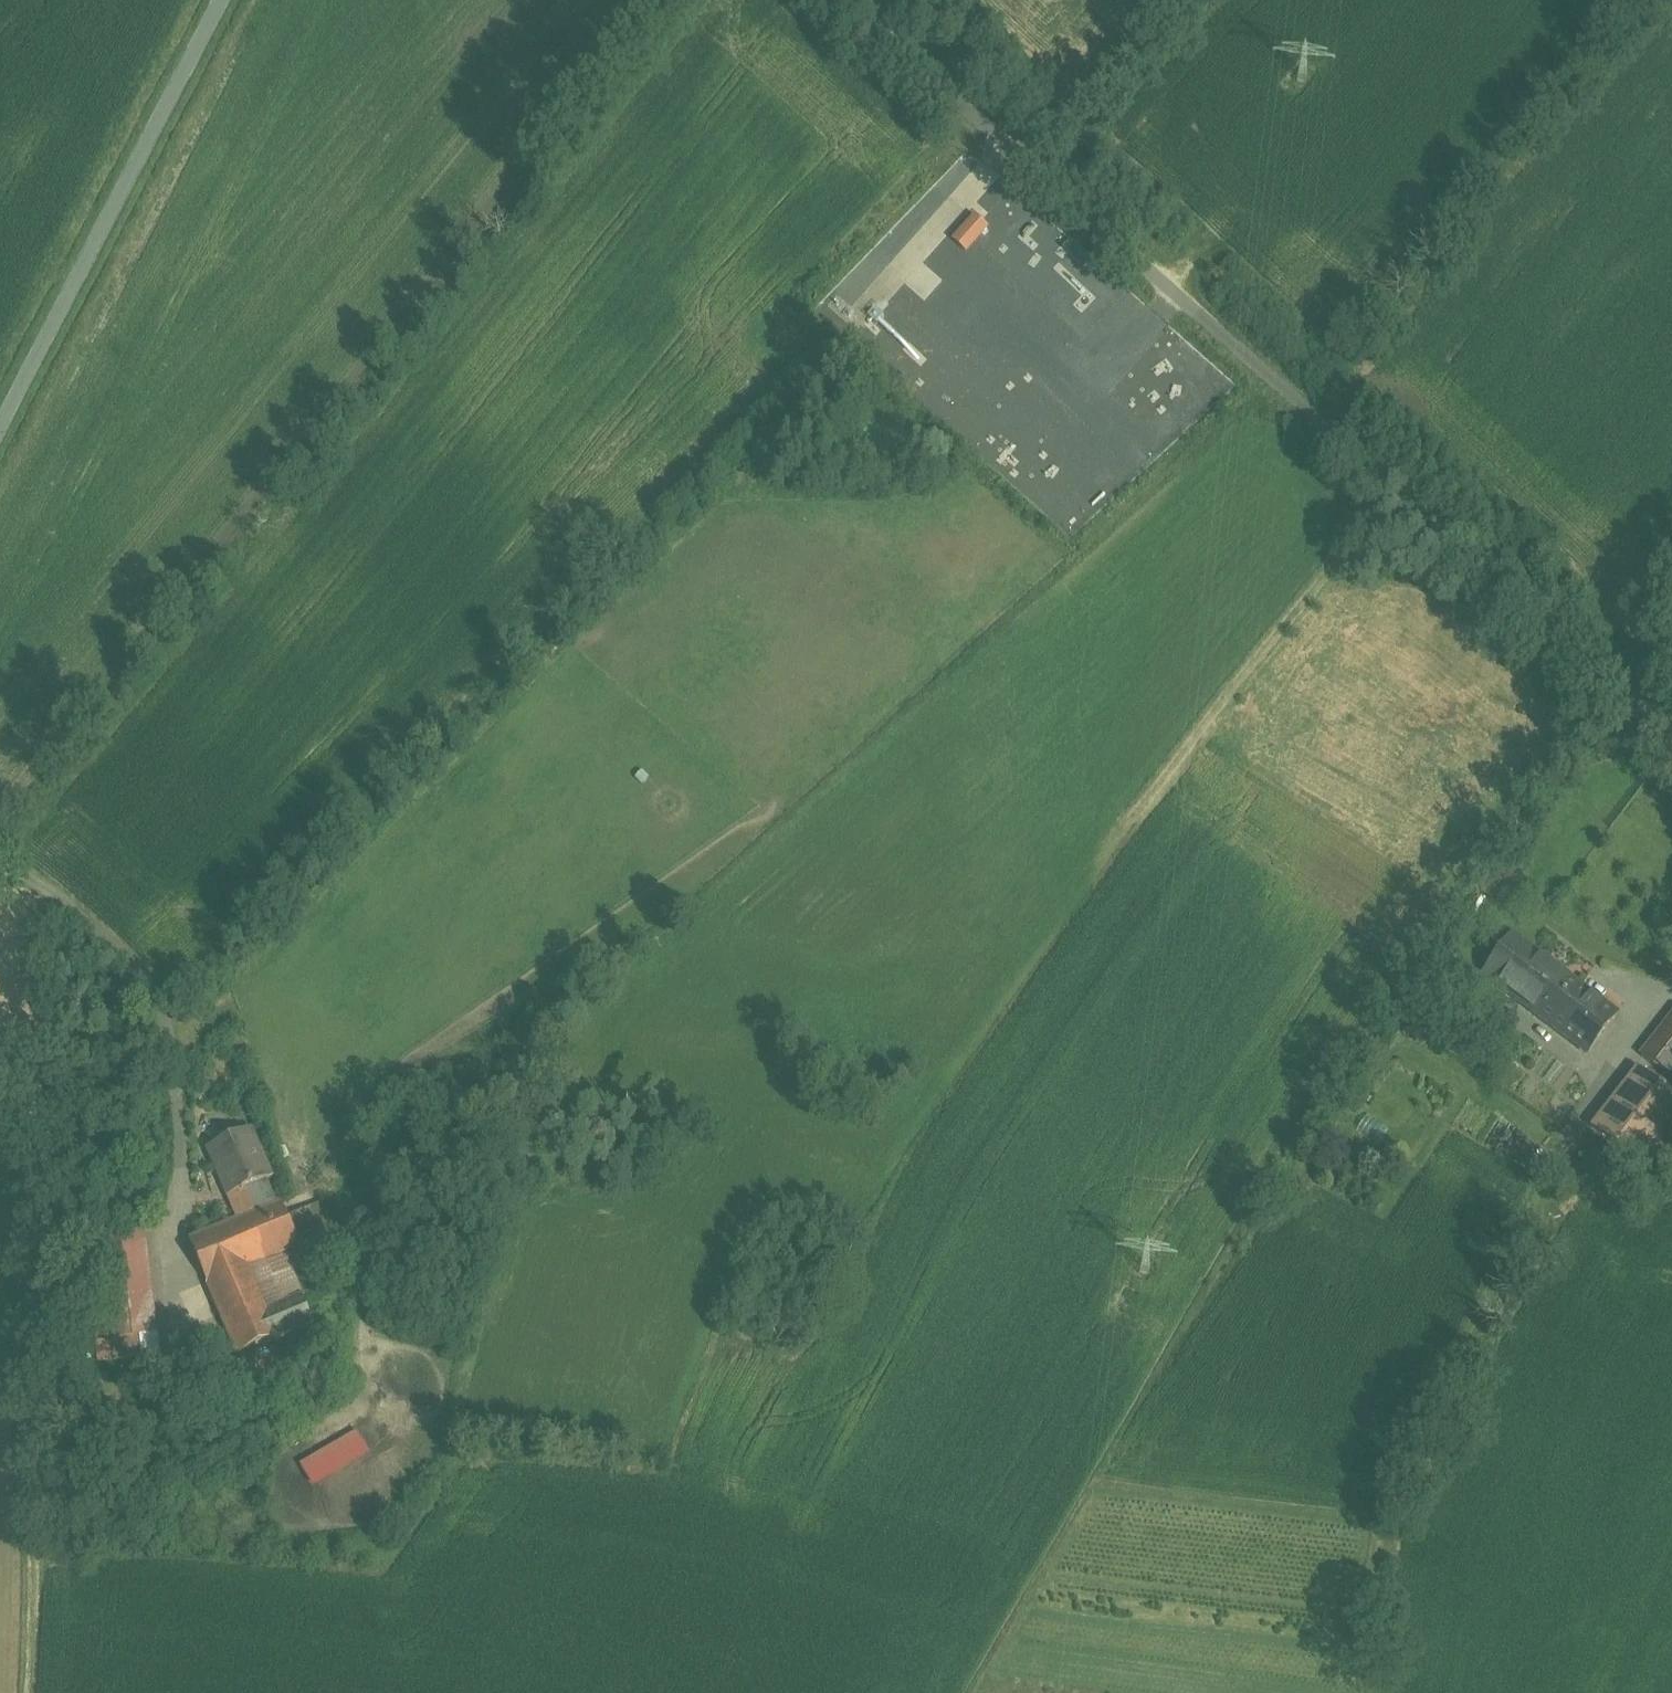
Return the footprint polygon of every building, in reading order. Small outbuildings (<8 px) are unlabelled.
[(941,183),(950,193),(962,182),(952,172),(941,183)] [(917,208),(902,225),(912,233),(927,216),(917,208)] [(977,218),(955,241),(966,252),(988,229),(977,218)] [(1104,354),(1089,379),(1113,393),(1127,368),(1104,354)] [(1617,1017),(1510,938),(1484,974),(1590,1052),(1617,1017)] [(1642,1056),(1671,1079),(1671,1016),(1642,1056)] [(1671,1125),(1671,1098),(1639,1071),(1593,1126),(1639,1165),(1671,1125)] [(1365,1113),(1356,1132),(1380,1144),(1390,1125),(1365,1113)] [(207,1150),(236,1220),(275,1204),(267,1184),(274,1181),(253,1131),(207,1150)] [(321,1200),(290,1214),(304,1244),(335,1230),(321,1200)] [(303,1250),(283,1201),(275,1204),(236,1220),(188,1240),(237,1358),(316,1326),(287,1256),(303,1250)] [(146,1234),(103,1239),(117,1344),(159,1338),(146,1234)] [(356,1432),(300,1463),(314,1487),(370,1457),(356,1432)]
